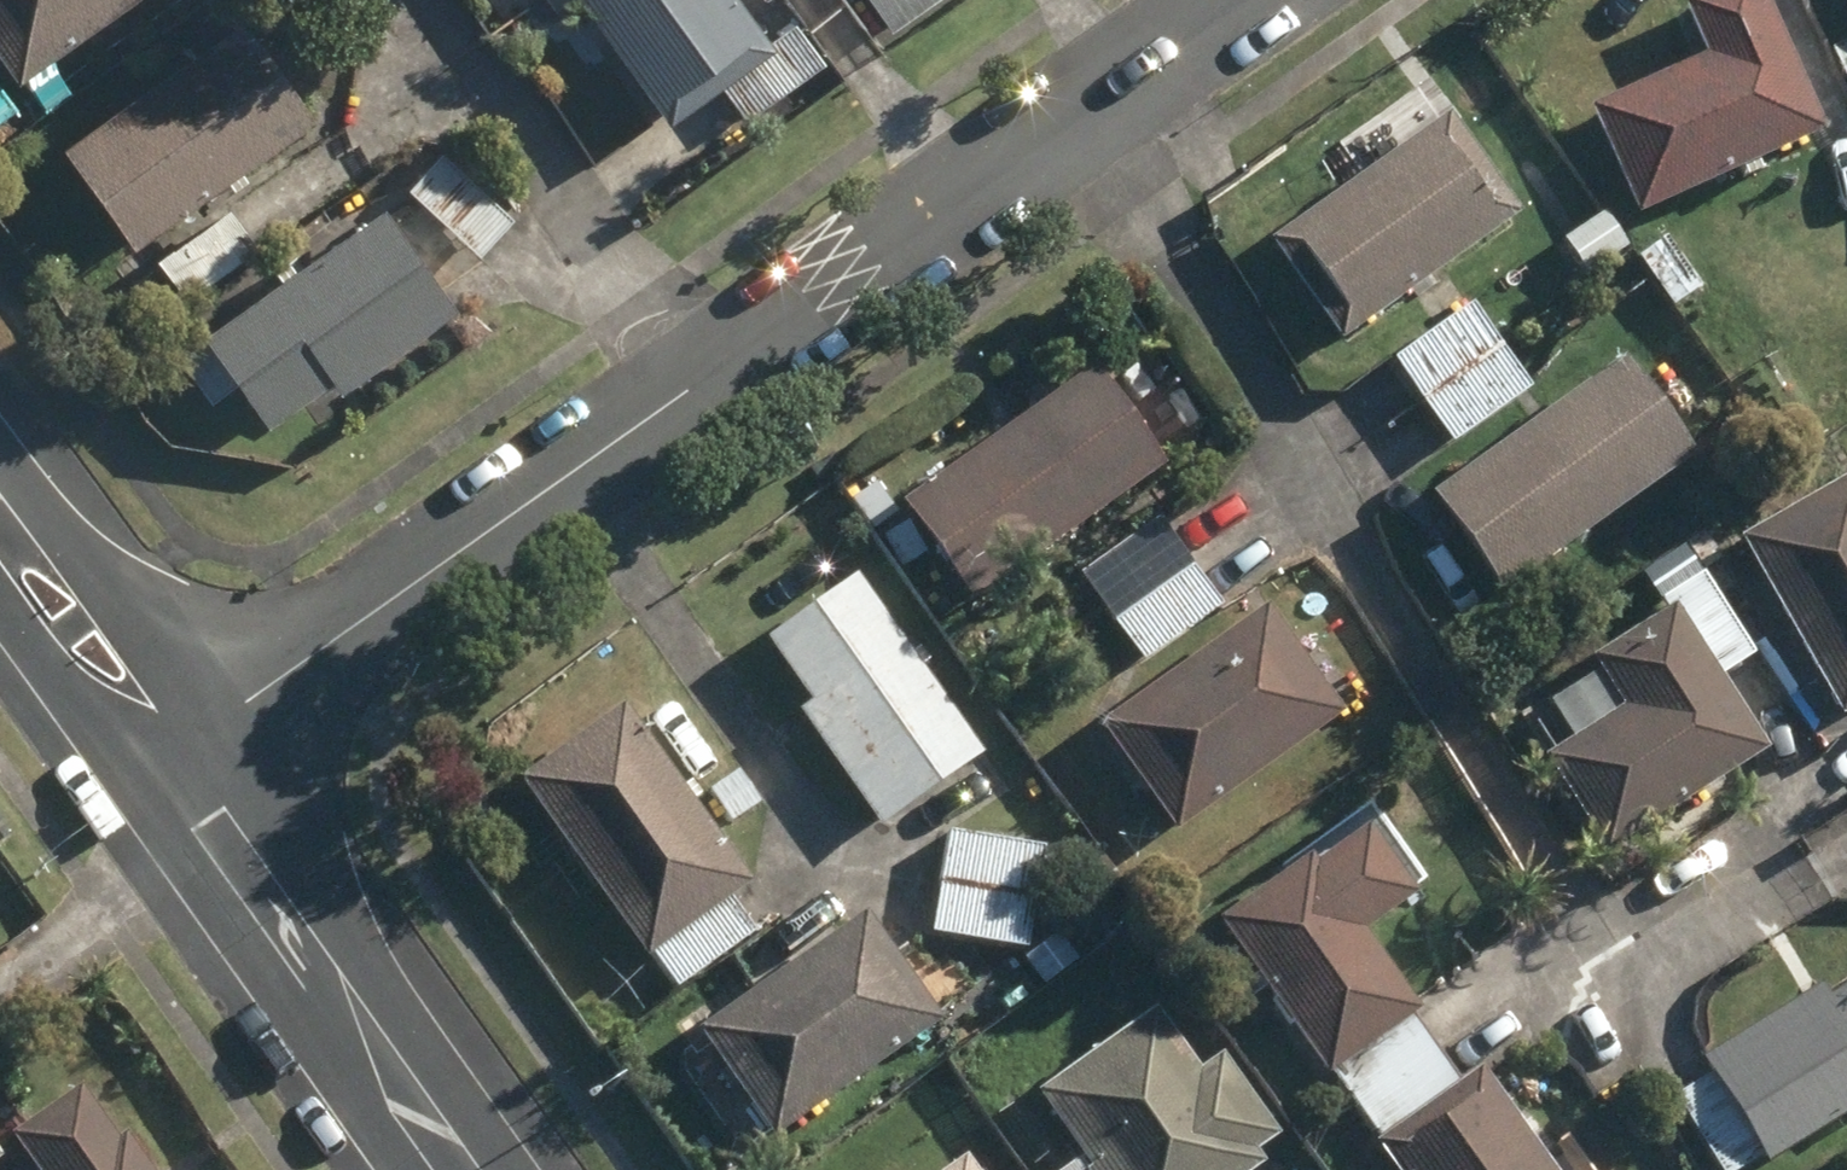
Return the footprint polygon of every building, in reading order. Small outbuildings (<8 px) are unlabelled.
[(21,91),(88,44),(99,60),(131,39),(120,23),(153,0),(0,0),(0,61),(21,91)] [(671,136),(726,96),(748,128),(826,73),(796,31),(768,52),(732,0),(575,0),(671,136)] [(892,42),(951,0),(862,0),(892,42)] [(1646,219),(1828,134),(1766,0),(1703,0),(1688,7),(1712,59),(1596,110),(1646,219)] [(67,162),(137,259),(316,132),(246,34),(67,162)] [(1844,82),(1846,81),(1846,46),(1830,55),(1844,82)] [(1277,243),(1345,340),(1521,216),(1452,119),(1277,243)] [(411,196),(485,265),(517,232),(445,161),(411,196)] [(234,218),(262,256),(342,200),(316,162),(234,218)] [(208,348),(274,437),(336,391),(345,404),(458,322),(384,219),(208,348)] [(1643,260),(1676,310),(1705,291),(1670,240),(1643,260)] [(1395,363),(1425,404),(1503,348),(1474,305),(1395,363)] [(1503,348),(1425,404),(1457,448),(1535,392),(1503,348)] [(1439,496),(1508,595),(1698,459),(1629,361),(1439,496)] [(907,499),(978,600),(1171,466),(1101,367),(907,499)] [(1846,718),(1846,484),(1746,544),(1846,718)] [(853,505),(874,534),(899,517),(877,488),(853,505)] [(1114,624),(1194,565),(1164,525),(1084,582),(1114,624)] [(1689,546),(1702,564),(1720,552),(1705,534),(1689,546)] [(1224,608),(1194,565),(1114,624),(1145,666),(1224,608)] [(1552,756),(1615,854),(1772,753),(1723,679),(1757,656),(1703,573),(1658,603),(1668,617),(1600,661),(1629,708),(1552,756)] [(802,714),(885,829),(985,758),(859,580),(769,645),(812,707),(802,714)] [(1103,728),(1178,832),(1345,715),(1269,609),(1103,728)] [(654,956),(681,992),(758,934),(733,900),(752,886),(624,712),(523,786),(651,959),(654,956)] [(711,794),(734,827),(763,806),(741,773),(711,794)] [(1423,1017),(1366,934),(1418,897),(1367,823),(1226,921),(1355,1109),(1438,1053),(1417,1022),(1423,1017)] [(935,936),(1028,953),(1045,852),(951,836),(935,936)] [(705,1035),(779,1140),(943,1023),(867,918),(705,1035)] [(1040,966),(1056,986),(1083,967),(1069,947),(1040,966)] [(1697,1169),(1747,1169),(1767,1158),(1771,1164),(1846,1118),(1846,993),(1834,1001),(1828,992),(1709,1063),(1719,1077),(1663,1112),(1697,1169)] [(1073,1169),(1262,1169),(1265,1168),(1257,1157),(1282,1140),(1224,1058),(1202,1074),(1157,1012),(1041,1095),(1087,1160),(1073,1169)] [(1355,1109),(1368,1127),(1354,1135),(1345,1125),(1313,1147),(1328,1169),(1337,1169),(1360,1153),(1367,1163),(1385,1152),(1397,1169),(1552,1169),(1485,1073),(1463,1089),(1438,1053),(1355,1109)] [(130,1136),(120,1143),(83,1093),(15,1140),(36,1169),(152,1169),(130,1136)]
